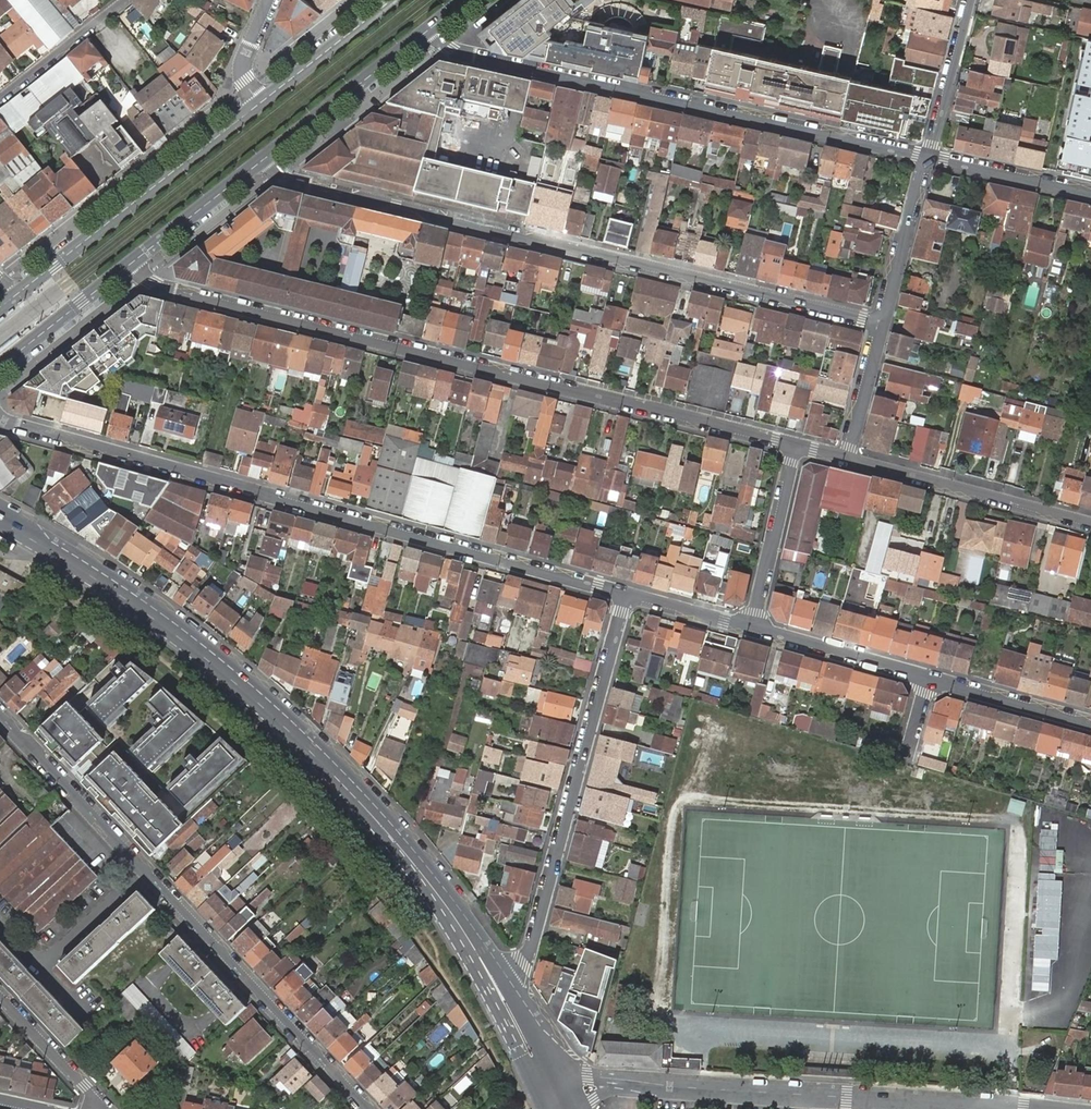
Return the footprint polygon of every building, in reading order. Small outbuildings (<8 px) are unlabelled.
[(8,13),(14,8),(7,0),(0,0),(0,19),(8,13)] [(50,50),(74,30),(49,0),(8,0),(50,50)] [(132,3),(150,22),(162,0),(134,0),(132,3)] [(255,0),(226,0),(234,4),(250,12),(255,0)] [(323,13),(315,5),(312,3),(310,0),(284,0),(278,16),(296,34),(323,13)] [(339,0),(315,0),(312,3),(315,5),(323,13),(339,0)] [(510,7),(527,27),(541,13),(546,15),(540,44),(545,45),(546,42),(556,44),(553,60),(587,68),(591,48),(599,14),(613,17),(624,19),(626,20),(634,22),(641,23),(652,25),(655,26),(678,32),(682,15),(683,5),(661,0),(519,0),(510,7)] [(694,1),(694,2),(696,2),(697,1),(709,4),(709,5),(711,5),(711,4),(720,6),(720,7),(722,8),(722,7),(730,9),(730,10),(732,10),(733,7),(732,7),(733,6),(734,0),(691,0),(694,1)] [(907,5),(911,6),(914,7),(919,8),(941,13),(944,0),(908,0),(907,5)] [(950,0),(944,0),(941,13),(946,15),(950,0)] [(1022,8),(1031,10),(1050,14),(1052,5),(1030,0),(997,0),(994,14),(1020,19),(1022,8)] [(883,5),(874,2),(869,19),(877,20),(879,21),(883,5)] [(708,10),(683,5),(682,15),(700,19),(697,30),(700,31),(703,32),(708,10)] [(915,30),(948,38),(953,17),(946,15),(941,13),(919,8),(914,7),(911,6),(906,27),(913,29),(915,30)] [(510,7),(481,30),(480,31),(479,35),(479,38),(481,42),(484,44),(488,46),(521,53),(524,41),(527,27),(510,7)] [(14,8),(8,13),(15,22),(22,17),(14,8)] [(1031,10),(1022,8),(1020,19),(1028,21),(1031,10)] [(1090,34),(1090,10),(1083,8),(1078,31),(1090,34)] [(192,54),(187,60),(205,73),(226,44),(218,38),(225,28),(205,13),(197,23),(192,30),(193,31),(182,47),(192,54)] [(124,14),(117,20),(149,57),(156,51),(124,14)] [(610,51),(605,72),(615,74),(617,60),(619,51),(620,50),(621,44),(614,43),(618,23),(625,24),(626,20),(624,19),(613,17),(599,14),(591,48),(603,50),(604,50),(610,51)] [(767,25),(722,14),(715,47),(708,78),(708,79),(844,110),(852,76),(836,73),(841,49),(825,45),(819,69),(760,56),(767,25)] [(43,42),(24,19),(0,39),(0,41),(14,60),(33,44),(36,47),(43,42)] [(886,37),(892,39),(896,25),(890,23),(886,37)] [(1026,28),(999,23),(996,34),(994,44),(994,47),(991,57),(988,70),(1008,75),(1011,62),(1014,62),(1019,39),(1023,39),(1026,28)] [(658,51),(674,55),(675,47),(678,32),(655,26),(652,25),(647,49),(643,66),(640,79),(649,81),(652,68),(655,66),(658,51)] [(1029,29),(1026,28),(1023,39),(1019,39),(1014,62),(1022,64),(1029,29)] [(909,44),(944,52),(948,38),(915,30),(913,29),(909,44)] [(674,55),(671,71),(694,76),(699,52),(697,51),(698,44),(700,31),(697,30),(693,30),(690,50),(675,47),(674,55)] [(888,53),(892,39),(886,37),(882,51),(888,53)] [(110,65),(89,39),(68,57),(88,82),(92,79),(86,73),(100,62),(106,68),(110,65)] [(1063,64),(1066,65),(1067,61),(1072,40),(1066,39),(1061,60),(1064,61),(1063,64)] [(1089,39),(1068,135),(1072,135),(1065,165),(1074,167),(1073,174),(1090,178),(1090,39),(1089,39)] [(524,41),(521,53),(535,56),(537,43),(527,41),(524,41)] [(3,70),(14,60),(3,46),(0,42),(0,66),(3,70)] [(699,52),(694,76),(708,78),(715,47),(698,44),(697,51),(699,52)] [(925,67),(939,70),(944,52),(909,44),(906,58),(910,59),(910,60),(926,64),(925,67)] [(158,68),(169,61),(161,50),(151,57),(158,68)] [(617,60),(615,74),(640,79),(643,66),(631,63),(629,63),(624,62),(626,52),(620,50),(619,51),(617,60)] [(187,60),(179,54),(159,69),(164,75),(178,94),(194,114),(213,99),(217,89),(205,73),(187,60)] [(926,120),(939,70),(925,67),(926,64),(910,60),(910,59),(906,58),(897,55),(890,87),(879,84),(869,130),(900,136),(905,115),(926,120)] [(76,111),(98,94),(88,82),(68,57),(0,111),(0,116),(26,149),(49,130),(69,154),(72,158),(83,149),(97,138),(76,111)] [(533,83),(441,63),(387,104),(388,104),(404,108),(417,111),(425,113),(437,116),(439,117),(443,105),(447,106),(447,108),(447,109),(452,110),(456,110),(462,112),(464,103),(462,103),(462,100),(525,114),(526,109),(528,102),(529,96),(533,83)] [(972,69),(969,85),(991,90),(992,90),(995,75),(972,69)] [(194,114),(178,94),(164,75),(139,95),(135,90),(134,90),(131,88),(129,89),(131,91),(131,92),(139,101),(148,113),(150,116),(166,136),(194,114)] [(1006,81),(1007,77),(1000,75),(996,91),(1003,93),(1006,84),(1006,81)] [(842,124),(869,130),(879,84),(853,78),(842,124)] [(541,85),(533,83),(529,96),(538,98),(541,85)] [(956,109),(970,113),(972,113),(975,101),(1000,107),(1003,93),(996,91),(992,90),(991,90),(990,91),(961,84),(955,105),(953,105),(952,109),(956,109)] [(578,123),(585,94),(557,88),(551,114),(546,133),(543,145),(546,146),(571,151),(574,140),(578,123)] [(131,91),(121,105),(128,111),(133,106),(139,101),(131,92),(131,91)] [(123,170),(144,153),(98,94),(76,111),(97,138),(123,170)] [(591,126),(598,97),(585,94),(578,123),(587,125),(585,134),(583,142),(574,140),(571,151),(584,154),(586,146),(587,143),(589,134),(589,133),(591,127),(591,126)] [(536,104),(538,98),(529,96),(528,102),(536,104)] [(609,123),(613,101),(598,97),(591,126),(591,127),(589,133),(602,137),(606,138),(607,131),(609,123)] [(145,135),(153,146),(166,136),(150,116),(148,113),(139,101),(133,106),(128,111),(129,117),(134,123),(144,136),(145,135)] [(633,129),(637,106),(613,101),(609,123),(625,127),(624,134),(622,142),(630,144),(633,129)] [(388,104),(387,104),(375,113),(358,126),(397,136),(399,128),(401,120),(404,108),(388,104)] [(977,114),(986,116),(989,107),(979,104),(977,114)] [(425,159),(415,191),(497,210),(498,209),(499,203),(508,205),(507,211),(529,217),(537,185),(543,160),(532,157),(526,182),(514,180),(514,181),(505,179),(501,178),(434,162),(446,114),(447,109),(447,108),(447,106),(443,105),(439,117),(437,116),(429,144),(425,159)] [(659,153),(668,113),(653,109),(637,106),(633,129),(630,144),(630,146),(636,147),(644,149),(646,150),(649,150),(650,150),(652,139),(658,141),(655,152),(659,153)] [(546,133),(551,114),(547,113),(544,113),(537,111),(533,110),(526,109),(525,114),(522,127),(520,133),(519,139),(523,140),(525,134),(526,128),(546,133)] [(815,109),(814,114),(840,121),(841,117),(815,109)] [(956,109),(952,109),(950,118),(968,122),(970,113),(956,109)] [(417,141),(429,144),(437,116),(425,113),(417,111),(416,116),(424,118),(419,136),(406,133),(405,138),(417,141)] [(677,147),(685,116),(668,113),(659,153),(659,155),(667,157),(668,151),(676,153),(677,147)] [(0,116),(0,161),(5,166),(26,149),(0,116)] [(710,142),(715,123),(685,116),(677,147),(708,154),(710,142)] [(960,126),(955,149),(989,156),(997,120),(997,119),(987,116),(983,131),(960,126)] [(1024,126),(1015,162),(1042,168),(1048,142),(1033,139),(1037,121),(1026,118),(1024,126)] [(989,156),(1015,162),(1024,126),(997,120),(989,156)] [(624,134),(625,127),(609,123),(607,131),(624,134)] [(743,150),(747,130),(715,123),(710,142),(708,154),(714,155),(718,156),(720,145),(743,150)] [(397,136),(358,126),(341,140),(357,159),(334,177),(414,197),(415,191),(425,159),(429,144),(417,141),(405,138),(397,136)] [(399,128),(397,136),(405,138),(406,133),(408,130),(405,129),(403,128),(399,128)] [(755,161),(762,133),(747,130),(743,150),(741,158),(739,168),(743,169),(745,159),(755,161)] [(776,164),(783,138),(762,133),(755,161),(754,165),(761,167),(762,162),(763,158),(765,156),(768,157),(770,159),(769,163),(768,168),(773,169),(769,174),(763,198),(768,199),(770,194),(773,179),(775,170),(776,164)] [(806,171),(812,145),(783,138),(776,164),(775,170),(773,179),(778,180),(782,165),(801,170),(800,175),(798,185),(802,186),(803,181),(805,176),(806,171)] [(304,170),(334,177),(357,159),(341,140),(303,169),(304,170)] [(602,151),(586,146),(584,154),(600,158),(602,151)] [(833,177),(839,150),(825,147),(819,174),(827,175),(826,181),(829,181),(828,184),(831,185),(831,182),(833,177)] [(44,172),(26,149),(5,166),(28,194),(45,180),(41,175),(44,172)] [(851,177),(857,154),(839,150),(833,177),(841,178),(839,187),(847,189),(849,180),(850,180),(851,177)] [(73,208),(97,190),(72,158),(69,154),(63,159),(72,170),(68,173),(65,169),(59,174),(62,177),(59,180),(50,169),(45,173),(73,208)] [(600,158),(584,154),(582,162),(592,165),(591,170),(596,171),(598,167),(600,158)] [(873,225),(876,212),(851,206),(855,190),(860,192),(863,180),(864,177),(867,166),(869,157),(857,154),(851,177),(850,180),(844,204),(840,217),(849,219),(873,225)] [(529,217),(527,224),(549,229),(557,231),(565,233),(570,211),(571,206),(573,199),(565,197),(557,195),(565,162),(565,161),(544,156),(544,157),(543,160),(537,185),(529,217)] [(626,165),(606,160),(604,167),(601,166),(592,199),(612,204),(620,172),(624,172),(626,165)] [(0,161),(0,188),(4,193),(1,196),(8,203),(10,201),(14,206),(39,236),(52,225),(28,194),(5,166),(0,161)] [(702,176),(703,174),(673,165),(671,173),(671,174),(692,181),(700,184),(702,176)] [(52,225),(73,208),(45,173),(44,172),(41,175),(45,180),(28,194),(52,225)] [(666,175),(654,174),(648,172),(646,178),(653,180),(658,181),(656,186),(641,252),(652,254),(657,231),(659,225),(667,189),(669,181),(669,180),(670,176),(666,175)] [(692,181),(671,174),(670,176),(669,180),(669,181),(690,188),(692,181)] [(735,183),(709,177),(702,176),(700,184),(704,185),(714,187),(733,191),(735,183)] [(658,181),(653,180),(636,250),(641,252),(656,186),(658,181)] [(704,185),(700,184),(692,181),(690,188),(690,190),(702,192),(700,200),(710,202),(712,193),(714,187),(704,185)] [(1015,189),(990,184),(982,212),(988,213),(988,216),(992,217),(992,214),(1002,216),(1000,225),(999,225),(993,242),(990,254),(997,256),(1000,245),(1000,244),(1004,230),(1005,225),(1007,217),(1015,189)] [(733,191),(714,187),(712,193),(733,197),(733,195),(734,191),(733,191)] [(830,188),(824,187),(820,200),(800,195),(799,200),(797,206),(811,210),(824,213),(827,202),(830,188)] [(1038,194),(1015,189),(1007,217),(1005,225),(1010,226),(1029,231),(1031,223),(1038,194)] [(208,285),(277,302),(281,284),(282,278),(292,238),(286,236),(277,277),(215,261),(224,254),(266,221),(271,217),(279,228),(294,232),(296,221),(297,216),(302,198),(275,191),(255,207),(200,251),(178,268),(180,278),(208,285)] [(748,195),(734,191),(733,195),(737,196),(736,201),(752,204),(753,205),(754,203),(756,196),(748,195)] [(797,206),(799,200),(787,197),(787,198),(770,194),(768,199),(776,201),(777,201),(780,202),(796,206),(797,206)] [(737,196),(733,195),(733,197),(732,200),(733,200),(729,215),(726,225),(745,230),(748,220),(752,204),(736,201),(737,196)] [(361,212),(302,198),(297,216),(311,219),(341,226),(340,232),(338,239),(340,244),(353,247),(355,236),(357,230),(361,212)] [(39,236),(14,206),(10,201),(8,203),(9,206),(0,213),(0,227),(20,250),(39,236)] [(780,202),(777,201),(774,211),(794,215),(796,206),(780,202)] [(953,207),(927,201),(912,258),(938,265),(945,236),(947,229),(953,207)] [(1068,201),(1061,228),(1053,259),(1052,262),(1051,264),(1051,265),(1048,275),(1054,277),(1058,265),(1059,256),(1066,229),(1071,230),(1075,231),(1090,235),(1090,233),(1090,206),(1068,201)] [(570,211),(565,233),(580,237),(586,214),(587,209),(582,208),(581,213),(573,211),(575,206),(571,206),(570,211)] [(811,210),(797,206),(795,215),(809,218),(809,217),(811,210)] [(900,218),(902,208),(897,207),(895,217),(876,212),(873,225),(891,229),(897,231),(900,218)] [(982,214),(953,207),(947,229),(945,236),(950,237),(952,230),(976,235),(982,214)] [(824,213),(811,210),(809,217),(822,221),(824,213)] [(423,227),(361,212),(357,230),(370,234),(401,241),(399,247),(398,254),(400,258),(414,262),(441,268),(443,259),(449,233),(423,227)] [(586,214),(580,237),(589,239),(594,216),(586,214)] [(292,238),(282,278),(296,281),(309,225),(311,219),(297,216),(296,221),(294,232),(292,238)] [(674,228),(659,225),(657,231),(652,254),(673,259),(679,237),(680,231),(680,230),(682,222),(683,218),(677,216),(674,228)] [(341,226),(311,219),(309,225),(340,232),(341,226)] [(604,243),(628,249),(635,225),(611,219),(604,243)] [(889,237),(891,229),(873,225),(849,219),(847,227),(845,234),(839,257),(852,260),(855,250),(878,256),(884,236),(889,237)] [(673,259),(695,265),(702,234),(701,233),(702,231),(699,230),(698,233),(697,235),(685,233),(687,225),(688,223),(682,222),(680,230),(680,231),(679,237),(673,259)] [(698,233),(699,228),(687,225),(685,233),(697,235),(698,233)] [(20,250),(0,227),(0,265),(1,265),(20,250)] [(1042,230),(1032,228),(1027,250),(1024,259),(1048,266),(1050,256),(1056,234),(1046,232),(1042,230)] [(370,234),(357,230),(355,236),(353,247),(342,293),(355,296),(369,239),(370,234)] [(695,265),(715,269),(720,249),(720,247),(723,236),(718,235),(716,246),(704,243),(707,232),(703,231),(702,234),(695,265)] [(845,234),(832,231),(826,257),(838,260),(839,257),(845,234)] [(716,246),(718,235),(707,232),(704,243),(716,246)] [(466,237),(449,233),(443,259),(450,261),(449,265),(452,266),(453,262),(455,262),(454,266),(458,268),(459,263),(466,237)] [(401,241),(370,234),(369,239),(399,247),(401,241)] [(767,240),(746,235),(736,275),(757,280),(767,240)] [(488,243),(466,237),(459,263),(463,264),(464,259),(479,263),(477,268),(477,271),(481,273),(483,264),(488,243)] [(784,260),(788,246),(767,240),(757,280),(779,285),(784,260)] [(502,246),(488,243),(483,264),(481,273),(477,289),(475,295),(479,296),(490,299),(491,299),(496,300),(501,302),(504,290),(494,287),(493,290),(485,288),(489,269),(495,271),(496,268),(502,246)] [(507,247),(502,246),(496,268),(501,269),(507,247)] [(530,253),(507,247),(501,269),(513,272),(512,275),(516,275),(516,273),(525,275),(530,253)] [(728,250),(720,249),(715,269),(723,271),(728,250)] [(506,281),(504,290),(501,302),(517,306),(531,309),(536,288),(537,282),(543,256),(530,253),(525,275),(522,285),(506,281)] [(563,261),(543,256),(537,282),(536,288),(540,289),(542,283),(553,286),(551,292),(555,293),(557,286),(563,261)] [(814,262),(812,271),(824,274),(825,269),(835,272),(838,260),(826,257),(824,265),(814,262)] [(854,261),(852,260),(839,257),(838,260),(835,272),(834,273),(837,273),(836,277),(848,280),(850,272),(851,272),(854,261)] [(464,259),(463,264),(469,266),(472,266),(477,268),(479,263),(464,259)] [(784,260),(779,285),(792,288),(798,264),(784,260)] [(798,264),(792,288),(805,291),(810,271),(811,267),(798,264)] [(607,272),(587,267),(582,285),(602,290),(609,292),(614,273),(607,272)] [(812,271),(810,271),(805,291),(821,295),(827,275),(824,274),(812,271)] [(847,301),(855,273),(851,272),(850,272),(848,280),(836,277),(837,273),(834,273),(834,276),(828,297),(847,301)] [(847,301),(866,306),(873,277),(855,273),(847,301)] [(911,276),(906,295),(922,300),(924,291),(927,292),(930,282),(911,276)] [(281,284),(277,302),(336,317),(340,299),(342,293),(296,281),(282,278),(281,284)] [(397,290),(416,291),(417,279),(398,278),(397,290)] [(454,283),(438,279),(437,285),(444,287),(453,289),(454,283)] [(630,308),(672,319),(680,289),(637,279),(630,308)] [(444,287),(437,285),(435,291),(435,293),(451,296),(453,289),(444,287)] [(602,290),(582,285),(581,291),(608,298),(609,292),(602,290)] [(989,288),(986,297),(990,298),(987,308),(1003,313),(1006,302),(993,298),(994,296),(992,295),(993,289),(989,288)] [(466,293),(453,289),(451,296),(458,298),(457,301),(464,302),(465,299),(466,293)] [(993,298),(1006,302),(1008,293),(993,289),(992,295),(994,296),(993,298)] [(699,350),(701,340),(703,333),(703,330),(703,329),(705,324),(706,320),(711,297),(692,292),(687,316),(689,316),(701,319),(700,321),(699,328),(698,332),(694,349),(699,350)] [(340,299),(336,317),(398,332),(424,339),(428,321),(403,315),(403,314),(404,309),(355,296),(342,293),(340,299)] [(903,294),(899,306),(919,311),(926,313),(927,309),(920,307),(922,300),(906,295),(903,294)] [(490,299),(479,296),(476,307),(474,318),(471,328),(471,331),(475,332),(476,329),(482,330),(490,299)] [(142,299),(133,332),(150,336),(153,325),(160,327),(167,303),(149,298),(142,297),(142,299)] [(717,333),(719,328),(720,324),(725,300),(711,297),(706,320),(705,324),(703,329),(703,330),(717,333)] [(140,298),(106,324),(123,329),(133,332),(142,299),(140,298)] [(501,302),(496,300),(494,307),(515,312),(517,306),(501,302)] [(428,321),(424,339),(432,341),(440,343),(447,312),(440,310),(435,309),(437,304),(432,302),(431,308),(428,321)] [(159,331),(157,338),(157,341),(159,341),(159,339),(160,339),(162,332),(166,333),(167,329),(170,330),(177,305),(167,303),(160,327),(159,331)] [(181,330),(187,308),(177,305),(170,330),(176,331),(175,335),(180,336),(181,332),(181,330)] [(602,326),(621,331),(621,330),(624,331),(625,327),(622,326),(626,312),(626,311),(607,307),(602,326)] [(194,334),(200,311),(187,308),(181,330),(181,332),(180,336),(184,337),(186,331),(194,334)] [(747,344),(749,335),(748,335),(753,315),(727,308),(720,330),(736,334),(734,344),(715,340),(712,354),(739,359),(743,361),(743,359),(744,357),(745,351),(747,344)] [(755,343),(766,345),(774,312),(758,308),(752,333),(757,334),(755,343)] [(927,309),(926,313),(954,321),(957,321),(958,316),(927,308),(927,309)] [(599,316),(576,310),(574,319),(601,326),(604,312),(600,311),(599,316)] [(192,341),(220,347),(227,318),(214,314),(200,311),(194,334),(192,341)] [(910,311),(903,335),(933,345),(938,328),(942,328),(945,321),(931,317),(910,311)] [(447,312),(440,343),(453,346),(459,319),(460,315),(458,315),(452,313),(447,312)] [(777,346),(782,345),(790,316),(774,312),(766,345),(777,346)] [(797,351),(798,350),(806,320),(790,316),(782,345),(782,347),(797,351)] [(959,316),(958,322),(976,327),(978,320),(959,316)] [(459,319),(453,346),(466,349),(471,331),(471,328),(474,318),(469,317),(468,321),(459,319)] [(227,318),(220,347),(230,350),(228,352),(227,358),(230,359),(231,355),(231,353),(232,351),(240,321),(227,318)] [(669,331),(670,328),(628,318),(627,320),(625,327),(624,331),(624,332),(625,332),(649,338),(667,342),(669,331)] [(587,358),(592,360),(595,349),(598,337),(601,326),(574,319),(571,330),(570,334),(566,350),(560,373),(569,375),(573,361),(574,356),(571,356),(575,340),(574,340),(574,337),(576,331),(588,335),(587,340),(585,347),(590,348),(587,358)] [(832,326),(806,320),(798,350),(824,356),(828,343),(829,337),(832,326)] [(258,325),(240,321),(232,351),(231,353),(231,355),(235,357),(235,354),(244,356),(250,358),(250,357),(258,325)] [(490,321),(485,343),(497,346),(506,349),(510,332),(511,329),(512,326),(512,324),(506,322),(506,325),(498,323),(490,321)] [(674,344),(678,345),(680,336),(689,339),(692,326),(685,324),(679,322),(672,321),(670,328),(669,331),(667,342),(674,344)] [(955,332),(976,338),(979,327),(976,327),(958,322),(957,321),(954,321),(952,331),(955,332)] [(106,324),(90,337),(118,345),(123,329),(106,324)] [(150,336),(157,338),(159,331),(160,327),(153,325),(150,336)] [(278,330),(258,325),(250,357),(254,359),(255,354),(262,355),(271,358),(278,330)] [(612,337),(620,339),(622,331),(621,331),(602,326),(601,326),(590,369),(603,372),(609,347),(612,337)] [(847,330),(832,326),(829,337),(828,343),(826,349),(838,352),(858,357),(864,334),(847,330)] [(123,329),(118,345),(140,351),(141,348),(148,342),(156,344),(157,338),(150,336),(133,332),(123,329)] [(298,335),(278,330),(271,358),(270,363),(273,364),(273,365),(289,369),(290,367),(291,363),(298,335)] [(576,331),(574,337),(587,340),(588,335),(576,331)] [(506,349),(504,358),(519,362),(525,336),(510,332),(506,349)] [(642,341),(647,343),(649,338),(625,332),(624,339),(619,356),(635,360),(640,342),(640,340),(642,341)] [(548,340),(544,339),(543,344),(537,367),(560,373),(566,350),(570,334),(562,333),(561,337),(560,342),(558,348),(547,345),(548,340)] [(892,333),(889,344),(911,350),(914,351),(915,348),(911,347),(912,344),(914,339),(892,333)] [(534,336),(526,334),(525,336),(519,362),(537,367),(543,344),(544,339),(536,337),(534,336)] [(314,339),(298,335),(291,363),(290,367),(289,369),(288,374),(303,378),(305,371),(314,339)] [(56,364),(116,380),(129,370),(132,373),(139,367),(140,351),(118,345),(90,337),(56,364)] [(609,347),(617,349),(620,339),(612,337),(609,347)] [(656,385),(664,387),(667,376),(670,360),(663,359),(666,349),(672,351),(674,344),(667,342),(649,338),(647,343),(646,348),(649,349),(646,360),(661,364),(656,385)] [(330,343),(314,339),(305,371),(308,372),(321,375),(322,373),(322,370),(330,343)] [(558,348),(560,342),(557,342),(548,340),(547,345),(558,348)] [(338,345),(330,343),(322,370),(331,373),(338,345)] [(745,351),(744,357),(752,359),(756,346),(747,344),(745,351)] [(911,350),(889,344),(886,355),(908,361),(909,356),(910,353),(914,354),(914,351),(911,350)] [(347,347),(338,345),(331,373),(332,373),(340,375),(340,374),(347,347)] [(365,352),(347,347),(340,374),(343,375),(342,378),(352,381),(354,378),(358,378),(365,352)] [(830,380),(851,386),(858,357),(838,352),(826,349),(824,356),(824,358),(835,361),(832,372),(832,374),(830,380)] [(165,352),(163,357),(174,359),(175,352),(176,351),(172,350),(171,354),(165,352)] [(686,404),(725,413),(731,389),(738,361),(712,354),(698,351),(686,404)] [(175,352),(174,359),(187,362),(188,358),(189,356),(175,352)] [(255,354),(254,359),(253,360),(269,364),(270,363),(271,358),(262,355),(255,354)] [(665,387),(685,392),(691,371),(678,367),(681,356),(673,354),(670,365),(671,365),(665,387)] [(967,369),(965,378),(973,380),(975,371),(978,359),(971,357),(967,369)] [(421,366),(405,362),(399,384),(407,386),(405,393),(413,395),(415,388),(421,366)] [(765,376),(766,372),(767,365),(760,364),(756,363),(755,366),(740,362),(731,389),(760,397),(765,376)] [(892,373),(887,393),(901,396),(909,398),(927,403),(929,397),(922,396),(925,386),(939,389),(942,378),(884,363),(883,370),(892,373)] [(964,378),(968,366),(955,363),(951,375),(964,378)] [(116,380),(56,364),(26,388),(39,391),(69,400),(72,386),(94,403),(107,393),(105,389),(116,380)] [(439,371),(421,366),(415,388),(430,392),(429,399),(432,400),(432,398),(439,371)] [(799,373),(819,378),(820,373),(794,366),(792,372),(799,373)] [(393,372),(377,368),(373,382),(370,381),(365,401),(384,406),(386,402),(393,372)] [(798,378),(799,373),(792,372),(782,369),(781,369),(780,375),(795,378),(793,387),(794,387),(796,387),(797,382),(798,378)] [(455,375),(439,371),(432,398),(435,398),(436,394),(445,396),(444,400),(449,402),(454,380),(455,375)] [(757,409),(771,412),(773,400),(771,400),(776,375),(766,372),(765,376),(760,397),(757,409)] [(813,400),(814,398),(816,390),(819,378),(799,373),(798,378),(797,382),(796,387),(795,393),(789,417),(800,419),(804,420),(810,399),(813,400)] [(846,405),(851,386),(830,380),(819,378),(816,390),(814,398),(819,400),(820,398),(846,405)] [(474,385),(468,406),(468,408),(475,410),(473,417),(483,419),(484,417),(485,412),(493,384),(475,379),(474,385)] [(114,415),(109,437),(128,442),(134,420),(118,416),(119,412),(122,412),(126,395),(151,402),(154,387),(123,380),(120,393),(115,412),(114,415)] [(474,385),(454,380),(449,402),(468,406),(474,385)] [(1001,389),(1017,393),(1019,385),(1004,381),(1001,389)] [(960,394),(963,385),(963,383),(956,382),(954,393),(960,394)] [(795,393),(796,387),(794,387),(793,387),(777,383),(776,388),(795,393)] [(505,387),(493,384),(485,412),(484,417),(492,419),(491,423),(495,424),(496,420),(496,421),(503,394),(509,396),(511,388),(505,387)] [(307,424),(307,425),(325,430),(331,408),(328,407),(321,405),(325,388),(322,387),(322,386),(322,385),(318,385),(317,388),(312,406),(307,424)] [(976,404),(980,390),(963,385),(960,394),(960,395),(959,399),(976,404)] [(167,390),(154,387),(151,402),(163,405),(167,390)] [(13,410),(32,416),(39,391),(26,388),(10,400),(13,410)] [(789,417),(795,393),(776,388),(773,400),(771,412),(789,417)] [(546,397),(519,390),(514,408),(512,416),(528,419),(525,430),(536,433),(539,424),(540,419),(541,414),(546,397)] [(876,396),(871,414),(898,421),(900,421),(901,416),(905,404),(899,402),(901,396),(887,393),(877,390),(876,396)] [(557,400),(546,397),(541,414),(540,419),(551,422),(551,424),(559,426),(558,429),(562,431),(565,419),(553,415),(557,400)] [(1019,428),(1024,409),(1025,403),(1005,398),(1003,404),(999,421),(998,423),(1008,426),(1019,428)] [(69,400),(62,424),(102,435),(109,411),(92,406),(69,400)] [(836,441),(839,431),(826,427),(829,415),(822,414),(824,406),(812,403),(808,421),(805,433),(836,441)] [(280,405),(277,417),(287,420),(292,422),(295,409),(280,405)] [(295,409),(292,422),(301,424),(301,423),(307,424),(312,406),(307,405),(305,411),(295,409)] [(593,409),(576,405),(570,428),(574,428),(583,431),(587,432),(593,409)] [(199,417),(161,407),(155,428),(193,439),(199,417)] [(1018,430),(1040,435),(1045,415),(1047,409),(1042,407),(1040,413),(1024,409),(1019,428),(1018,430)] [(265,415),(265,414),(255,411),(254,414),(238,410),(233,430),(228,447),(238,450),(239,446),(253,450),(257,436),(259,425),(262,426),(263,422),(265,415)] [(998,423),(999,421),(984,418),(968,413),(967,418),(958,449),(975,453),(980,455),(990,457),(995,436),(998,423)] [(898,421),(871,414),(864,440),(870,449),(889,454),(898,421)] [(286,421),(265,415),(263,422),(284,428),(286,421)] [(628,418),(619,415),(607,461),(607,464),(605,469),(605,471),(599,493),(598,498),(598,499),(607,501),(608,497),(610,489),(620,491),(618,499),(617,504),(623,506),(624,500),(627,485),(622,484),(625,474),(626,468),(617,466),(628,418)] [(1040,435),(1061,441),(1067,420),(1045,415),(1040,435)] [(913,417),(911,424),(918,425),(923,427),(924,420),(913,417)] [(1079,420),(1073,418),(1068,437),(1074,439),(1079,420)] [(540,419),(539,424),(536,433),(533,444),(536,444),(545,447),(549,430),(561,433),(562,431),(558,429),(559,426),(551,424),(551,422),(540,419)] [(797,432),(805,433),(808,421),(804,420),(800,419),(797,432)] [(386,430),(346,421),(345,428),(343,435),(383,444),(385,434),(386,430)] [(483,421),(473,457),(471,467),(470,468),(497,475),(500,465),(500,463),(487,460),(496,425),(483,421)] [(990,457),(989,458),(999,460),(1005,439),(1008,426),(998,423),(995,436),(990,457)] [(286,432),(302,436),(304,428),(288,424),(286,432)] [(404,429),(388,425),(386,430),(385,434),(401,439),(404,429)] [(918,425),(908,460),(920,463),(929,428),(923,427),(918,425)] [(343,435),(345,428),(338,426),(336,434),(343,436),(343,435)] [(950,434),(932,429),(923,463),(934,465),(940,443),(947,445),(950,434)] [(316,435),(305,432),(303,438),(322,442),(324,437),(324,433),(325,432),(324,432),(318,430),(316,435)] [(322,442),(338,447),(340,437),(324,433),(324,437),(322,442)] [(401,439),(385,434),(383,444),(382,446),(382,447),(366,508),(401,518),(417,455),(418,453),(419,447),(420,444),(419,444),(407,440),(401,439)] [(409,434),(407,440),(419,444),(421,437),(409,434)] [(2,492),(28,472),(20,461),(24,457),(9,438),(0,435),(0,491),(2,492)] [(364,445),(365,444),(340,437),(338,447),(362,454),(364,445)] [(729,443),(708,438),(704,457),(725,462),(729,443)] [(252,464),(249,476),(259,479),(262,466),(271,469),(274,458),(278,443),(273,441),(272,445),(258,441),(255,453),(253,460),(252,464)] [(280,444),(270,482),(289,487),(298,449),(280,444)] [(531,453),(529,461),(526,472),(524,480),(529,481),(531,473),(545,477),(542,485),(547,487),(554,462),(544,460),(545,456),(542,455),(545,447),(536,444),(533,453),(531,453)] [(368,498),(376,469),(366,466),(371,447),(364,445),(362,454),(361,457),(359,464),(353,485),(351,493),(368,498)] [(663,486),(677,489),(682,467),(677,466),(681,447),(673,445),(663,486)] [(436,452),(419,447),(418,453),(434,458),(436,452)] [(309,492),(319,495),(329,456),(324,455),(326,449),(321,448),(317,462),(315,470),(309,492)] [(761,451),(750,448),(746,466),(757,469),(761,451)] [(72,456),(54,451),(49,469),(54,471),(66,474),(72,456)] [(663,480),(668,458),(639,451),(634,475),(654,480),(662,482),(663,480)] [(455,458),(436,452),(434,458),(454,463),(454,462),(455,458)] [(455,458),(454,462),(471,467),(473,457),(457,452),(455,458)] [(223,458),(205,453),(203,463),(221,468),(223,458)] [(502,454),(500,463),(500,465),(526,472),(529,461),(502,454)] [(350,498),(351,493),(353,485),(359,464),(361,457),(355,456),(350,476),(345,475),(345,476),(338,474),(336,477),(332,476),(332,479),(328,492),(350,498)] [(291,487),(309,492),(315,470),(317,462),(312,460),(310,468),(300,466),(303,458),(299,457),(296,465),(291,487)] [(413,476),(402,518),(445,530),(455,488),(460,468),(418,457),(413,476)] [(725,462),(704,457),(701,467),(722,472),(725,462)] [(245,458),(240,473),(249,476),(252,464),(253,460),(245,458)] [(310,468),(312,460),(303,458),(300,466),(310,468)] [(592,467),(578,464),(578,466),(573,486),(582,488),(581,494),(586,495),(587,490),(599,493),(605,471),(605,469),(607,464),(607,461),(594,458),(592,467)] [(554,462),(547,487),(551,488),(571,493),(573,486),(578,466),(558,462),(558,463),(554,462)] [(681,491),(693,494),(700,465),(687,462),(681,491)] [(171,483),(99,463),(96,476),(109,490),(115,492),(113,496),(141,503),(140,505),(153,509),(171,483)] [(784,549),(782,559),(806,565),(808,557),(809,554),(811,555),(822,509),(863,519),(865,509),(873,478),(831,468),(810,463),(803,467),(784,549)] [(757,469),(746,466),(742,484),(753,487),(755,478),(760,479),(762,470),(757,469)] [(1067,469),(1060,466),(1052,497),(1059,499),(1078,504),(1083,485),(1085,478),(1086,474),(1067,469)] [(496,478),(460,468),(455,488),(445,530),(480,540),(491,500),(494,486),(496,478)] [(45,498),(58,514),(62,511),(92,487),(80,471),(45,498)] [(531,473),(529,481),(542,485),(545,477),(531,473)] [(504,480),(496,478),(494,486),(491,500),(492,500),(482,540),(496,544),(499,531),(504,512),(496,509),(497,507),(498,502),(502,488),(504,480)] [(904,485),(873,478),(865,509),(896,517),(904,485)] [(1078,504),(1090,508),(1090,479),(1085,478),(1083,485),(1078,504)] [(207,493),(171,483),(153,509),(145,521),(162,529),(174,536),(178,538),(192,545),(196,529),(207,493)] [(742,484),(739,499),(738,503),(749,506),(755,508),(759,489),(753,487),(742,484)] [(22,503),(36,511),(42,491),(32,485),(22,503)] [(522,492),(530,495),(532,487),(524,485),(522,492)] [(915,488),(904,485),(899,507),(906,509),(905,512),(911,514),(912,511),(920,513),(926,491),(915,488)] [(581,496),(581,494),(582,488),(573,486),(571,493),(581,496)] [(110,510),(92,487),(62,511),(79,534),(80,533),(91,525),(102,539),(118,516),(110,510)] [(618,499),(620,491),(610,489),(608,497),(618,499)] [(598,498),(599,493),(587,490),(586,495),(598,498)] [(562,502),(564,496),(555,494),(546,491),(544,497),(553,500),(562,502)] [(217,539),(196,529),(192,545),(192,547),(217,559),(217,558),(220,549),(222,541),(224,532),(226,529),(228,519),(234,500),(214,494),(208,516),(206,521),(206,522),(207,523),(214,525),(220,526),(217,539)] [(739,499),(717,494),(712,516),(710,527),(709,528),(714,529),(731,533),(733,525),(733,523),(734,520),(738,503),(739,499)] [(255,506),(234,500),(228,519),(226,529),(224,532),(234,535),(237,525),(239,526),(240,522),(249,525),(255,506)] [(608,513),(610,506),(590,500),(588,508),(608,513)] [(624,500),(623,506),(638,510),(640,503),(624,500)] [(738,503),(734,520),(733,523),(733,525),(731,533),(730,536),(753,542),(755,531),(750,530),(755,508),(749,506),(738,503)] [(631,511),(610,506),(608,513),(629,519),(631,511)] [(296,517),(274,511),(268,532),(291,538),(290,538),(296,517)] [(688,522),(690,515),(682,513),(678,512),(677,514),(676,519),(688,522)] [(640,514),(633,513),(631,520),(638,521),(640,514)] [(703,525),(710,527),(712,516),(705,515),(703,525)] [(102,539),(98,544),(119,558),(138,529),(118,516),(102,539)] [(317,523),(296,517),(290,538),(299,540),(302,541),(306,542),(304,549),(310,551),(311,545),(317,523)] [(1003,546),(1008,525),(994,522),(993,524),(986,522),(968,518),(963,539),(974,542),(974,545),(1002,551),(1003,546)] [(687,526),(670,521),(668,529),(666,535),(670,537),(672,530),(685,534),(687,526)] [(1035,528),(1009,521),(1008,521),(1008,525),(1003,546),(1014,548),(1011,563),(1026,567),(1035,528)] [(556,536),(576,541),(579,527),(560,522),(556,536)] [(338,529),(317,523),(311,545),(333,551),(338,529)] [(866,571),(880,575),(893,527),(879,523),(866,571)] [(512,525),(506,547),(527,553),(533,531),(512,525)] [(531,554),(547,558),(553,537),(540,534),(542,526),(539,525),(537,533),(531,554)] [(694,528),(687,526),(685,534),(684,538),(691,540),(694,528)] [(136,533),(125,550),(143,564),(144,562),(145,559),(152,565),(156,560),(163,551),(169,541),(174,536),(162,529),(152,544),(136,533)] [(360,535),(338,529),(333,551),(331,557),(345,561),(352,563),(360,535)] [(901,531),(893,529),(892,535),(899,537),(901,531)] [(508,533),(499,531),(496,544),(505,547),(508,533)] [(252,557),(259,559),(260,555),(266,536),(253,532),(246,555),(252,557)] [(1061,567),(1069,536),(1056,533),(1047,567),(1051,568),(1052,565),(1061,567)] [(373,538),(360,535),(352,563),(352,564),(349,572),(348,578),(355,580),(369,583),(373,569),(365,566),(373,538)] [(178,538),(174,536),(169,541),(174,545),(178,538)] [(266,536),(260,555),(277,559),(282,540),(266,536)] [(733,542),(713,536),(711,542),(731,548),(733,542)] [(1085,541),(1069,536),(1061,567),(1060,570),(1060,572),(1076,576),(1085,541)] [(584,542),(578,540),(575,551),(572,565),(593,571),(599,548),(600,546),(602,539),(594,537),(593,541),(592,544),(584,542)] [(174,545),(169,541),(163,551),(156,560),(174,573),(185,556),(187,554),(174,545)] [(366,612),(362,611),(361,614),(378,618),(379,615),(383,616),(385,611),(393,581),(397,565),(402,546),(394,544),(389,562),(388,562),(383,579),(381,588),(370,585),(365,603),(368,604),(366,612)] [(677,565),(679,554),(681,547),(672,545),(669,559),(667,567),(661,565),(658,565),(652,587),(655,588),(669,592),(671,586),(674,575),(675,569),(677,565)] [(593,571),(614,577),(620,556),(620,554),(608,551),(609,548),(600,546),(599,548),(593,571)] [(608,551),(620,554),(622,548),(613,546),(609,548),(608,551)] [(1000,561),(1011,563),(1014,548),(1003,546),(1002,551),(1000,561)] [(635,582),(640,562),(630,559),(633,550),(622,547),(622,548),(620,554),(620,556),(614,577),(635,582)] [(649,548),(644,547),(642,555),(640,562),(635,582),(652,587),(658,565),(659,560),(655,559),(654,563),(648,561),(645,560),(647,556),(649,548)] [(423,552),(407,548),(401,570),(399,578),(415,583),(417,574),(423,552)] [(227,551),(220,549),(217,558),(225,560),(227,551)] [(572,565),(575,551),(567,549),(563,563),(572,565)] [(919,564),(920,558),(918,557),(918,556),(917,555),(914,555),(913,554),(913,556),(888,549),(883,567),(891,569),(890,574),(915,580),(916,578),(916,576),(919,564)] [(143,564),(125,550),(123,552),(141,566),(143,564)] [(190,550),(187,554),(185,556),(188,558),(177,572),(191,582),(204,566),(209,569),(215,561),(190,550)] [(431,576),(435,577),(434,581),(437,582),(438,578),(444,558),(423,552),(417,574),(415,583),(413,589),(426,592),(431,576)] [(931,556),(922,553),(920,558),(919,564),(942,570),(944,561),(931,557),(931,556)] [(700,571),(703,560),(679,554),(677,565),(675,569),(674,575),(671,586),(692,592),(697,571),(700,571)] [(279,584),(283,569),(270,566),(271,561),(267,561),(259,559),(252,557),(251,559),(249,566),(247,565),(240,564),(238,570),(247,575),(262,584),(271,588),(272,582),(279,584)] [(660,557),(659,560),(658,565),(661,565),(667,567),(669,559),(660,557)] [(453,560),(446,558),(441,578),(447,580),(447,581),(453,583),(450,593),(456,595),(459,584),(465,564),(453,560)] [(806,565),(782,559),(780,569),(803,574),(806,565)] [(942,570),(919,564),(916,576),(939,582),(941,575),(942,570)] [(33,586),(0,567),(0,587),(20,598),(33,586)] [(696,591),(715,596),(720,578),(721,573),(718,572),(717,574),(715,574),(715,576),(704,574),(704,571),(705,570),(702,569),(696,591)] [(227,593),(240,575),(234,571),(227,580),(230,582),(223,591),(227,593)] [(456,603),(454,603),(450,619),(461,622),(459,631),(462,632),(461,640),(466,641),(468,633),(473,616),(474,613),(466,611),(476,574),(464,571),(456,603)] [(941,575),(939,582),(938,586),(937,590),(941,591),(956,595),(960,579),(941,575)] [(523,580),(509,576),(506,587),(502,586),(497,605),(515,610),(518,600),(523,580)] [(161,578),(158,583),(163,587),(166,582),(161,578)] [(502,585),(484,579),(478,601),(475,611),(474,613),(473,616),(480,618),(481,613),(493,616),(496,606),(497,605),(502,586),(502,585)] [(550,587),(523,580),(518,600),(515,610),(514,614),(540,621),(550,587)] [(909,586),(888,580),(887,586),(908,592),(909,586)] [(729,582),(722,581),(716,605),(724,607),(725,603),(738,606),(744,603),(748,587),(738,584),(730,583),(729,582)] [(197,588),(199,584),(196,582),(191,589),(185,584),(173,600),(183,607),(186,602),(197,588)] [(1029,610),(1033,593),(994,585),(991,602),(1029,610)] [(923,597),(925,590),(909,586),(908,592),(905,602),(920,606),(923,597)] [(203,593),(197,588),(186,602),(193,607),(199,611),(208,618),(223,598),(208,587),(203,593)] [(261,587),(257,593),(260,594),(272,601),(275,595),(263,589),(261,587)] [(941,594),(925,590),(923,597),(939,601),(941,594)] [(537,637),(536,637),(536,638),(533,649),(540,651),(542,643),(545,644),(546,640),(548,632),(549,632),(560,594),(550,591),(537,637)] [(805,592),(799,591),(798,593),(797,598),(789,625),(810,631),(817,606),(814,605),(815,603),(810,602),(807,601),(803,600),(805,592)] [(779,593),(774,592),(770,610),(777,622),(789,625),(797,598),(798,593),(795,592),(794,595),(794,597),(779,593)] [(1053,599),(1033,593),(1029,610),(1049,615),(1053,599)] [(953,605),(955,598),(941,594),(939,601),(953,605)] [(351,599),(343,596),(340,606),(358,611),(362,598),(352,595),(351,599)] [(588,602),(565,595),(559,615),(557,621),(572,625),(573,618),(583,621),(588,602)] [(294,601),(276,596),(271,607),(291,612),(292,609),(294,601)] [(1073,604),(1069,620),(1090,627),(1090,602),(1074,597),(1073,604)] [(971,602),(955,598),(953,605),(969,609),(971,602)] [(606,603),(592,599),(586,618),(604,623),(608,607),(606,603)] [(1073,604),(1053,599),(1049,615),(1069,620),(1073,604)] [(308,613),(310,606),(294,601),(292,609),(308,613)] [(209,619),(229,634),(241,617),(234,611),(225,604),(222,602),(209,619)] [(985,613),(987,606),(971,602),(969,609),(985,613)] [(1002,609),(987,605),(987,606),(985,613),(980,629),(995,633),(1002,609)] [(317,607),(310,606),(308,613),(311,615),(314,615),(317,607)] [(831,609),(820,606),(813,632),(831,637),(839,612),(837,611),(831,609)] [(852,612),(842,609),(834,638),(859,645),(869,648),(873,633),(863,630),(867,616),(852,612)] [(353,614),(338,611),(335,622),(349,626),(353,614)] [(403,616),(385,611),(383,616),(383,618),(401,623),(403,616)] [(372,619),(353,614),(349,626),(361,629),(357,642),(349,640),(347,646),(355,648),(355,649),(363,651),(365,643),(367,636),(368,631),(372,619)] [(630,639),(629,645),(641,648),(652,651),(654,647),(659,627),(661,618),(650,615),(642,645),(638,644),(639,641),(630,639)] [(878,616),(873,633),(869,648),(890,653),(898,626),(894,625),(895,621),(895,619),(882,615),(881,617),(878,616)] [(82,633),(90,624),(78,616),(71,624),(82,633)] [(231,635),(249,650),(259,632),(264,620),(259,616),(252,626),(243,619),(231,635)] [(405,624),(423,629),(425,622),(426,622),(427,618),(423,617),(422,621),(407,617),(405,624)] [(375,619),(372,618),(372,619),(368,631),(367,636),(365,643),(394,652),(400,630),(391,628),(392,623),(386,622),(375,619)] [(604,623),(586,618),(583,632),(588,633),(589,628),(602,631),(604,623)] [(55,640),(65,630),(55,621),(45,630),(55,640)] [(92,643),(94,642),(103,633),(90,624),(82,633),(92,643)] [(900,631),(912,635),(913,632),(914,629),(902,625),(901,627),(900,631)] [(405,632),(400,630),(394,652),(412,657),(411,664),(415,665),(416,659),(424,630),(418,629),(416,635),(411,634),(413,628),(407,626),(405,632)] [(890,653),(906,658),(912,635),(900,631),(901,627),(898,626),(890,653)] [(673,651),(679,652),(684,634),(678,633),(659,627),(654,647),(666,651),(673,652),(673,651)] [(906,658),(921,662),(928,637),(930,632),(914,627),(914,629),(913,632),(912,635),(906,658)] [(682,683),(690,654),(698,656),(704,634),(685,628),(684,634),(679,652),(677,659),(675,658),(670,679),(682,683)] [(437,633),(424,630),(416,659),(431,663),(439,638),(436,637),(437,633)] [(485,643),(488,635),(470,630),(468,639),(485,644),(485,643)] [(921,662),(937,666),(944,641),(945,636),(930,632),(928,637),(921,662)] [(115,659),(126,649),(103,633),(94,642),(115,659)] [(937,666),(952,671),(959,645),(961,638),(946,634),(945,636),(944,641),(937,666)] [(499,638),(488,635),(485,643),(500,647),(502,641),(499,640),(499,638)] [(952,671),(968,675),(975,649),(977,643),(961,638),(959,645),(952,671)] [(270,678),(273,674),(280,652),(283,641),(278,639),(275,649),(277,650),(276,653),(267,649),(259,668),(270,678)] [(758,684),(749,715),(758,718),(762,704),(767,686),(760,684),(762,680),(770,648),(743,640),(734,672),(733,677),(758,684)] [(1052,668),(1055,656),(1040,652),(1042,644),(1031,641),(1030,646),(1036,648),(1032,660),(1031,663),(1035,664),(1052,668)] [(467,644),(460,642),(455,659),(463,660),(467,644)] [(698,669),(727,677),(733,656),(735,649),(706,642),(704,648),(698,669)] [(491,650),(469,644),(465,661),(487,667),(488,661),(491,650)] [(632,681),(643,684),(646,677),(652,651),(641,648),(629,645),(627,650),(639,654),(632,681)] [(994,682),(1002,652),(982,646),(973,676),(994,682)] [(1036,648),(1030,646),(1026,657),(1018,689),(1044,696),(1050,672),(1052,668),(1035,664),(1031,663),(1032,660),(1036,648)] [(652,651),(646,677),(658,680),(666,651),(654,647),(652,651)] [(351,664),(359,666),(363,651),(355,649),(355,648),(351,664)] [(491,650),(488,661),(497,664),(500,650),(492,648),(491,650)] [(550,648),(549,653),(547,659),(573,666),(576,658),(576,655),(550,648)] [(1017,655),(1003,650),(1002,652),(994,682),(1018,689),(1026,657),(1017,655)] [(317,664),(319,653),(313,651),(309,662),(313,663),(311,669),(300,665),(293,686),(309,691),(317,664)] [(273,674),(293,686),(300,665),(302,660),(298,659),(297,662),(282,655),(282,652),(280,652),(273,674)] [(412,657),(394,652),(391,658),(411,664),(412,657)] [(785,676),(798,680),(804,657),(784,652),(776,680),(784,682),(785,676)] [(0,692),(0,695),(8,704),(17,695),(32,681),(27,675),(44,660),(45,658),(41,653),(10,683),(0,692)] [(328,655),(319,653),(317,664),(309,691),(328,697),(338,663),(327,660),(328,655)] [(516,683),(528,686),(535,661),(523,658),(522,659),(511,656),(505,679),(516,682),(516,683)] [(822,662),(804,657),(798,680),(797,685),(796,688),(799,689),(800,688),(801,685),(811,688),(810,690),(810,691),(820,694),(828,664),(822,662)] [(576,658),(573,666),(591,672),(593,663),(576,658)] [(431,663),(416,659),(415,665),(429,669),(431,663)] [(27,675),(32,681),(49,665),(44,660),(27,675)] [(313,663),(309,662),(302,660),(300,665),(311,669),(313,663)] [(57,667),(52,662),(49,665),(32,681),(34,683),(19,698),(17,695),(8,704),(17,714),(27,705),(26,704),(42,689),(43,690),(49,684),(44,678),(53,670),(57,667)] [(144,678),(129,663),(93,698),(108,713),(144,678)] [(411,664),(404,677),(408,678),(415,665),(411,664)] [(854,671),(828,664),(820,694),(818,701),(844,708),(847,698),(854,671)] [(69,702),(74,697),(67,690),(81,677),(69,665),(58,675),(49,684),(43,690),(54,702),(50,706),(57,713),(69,702)] [(587,686),(590,672),(576,668),(573,682),(587,686)] [(49,684),(58,675),(53,670),(44,678),(49,684)] [(331,700),(348,705),(350,698),(349,698),(356,675),(340,671),(334,693),(331,700)] [(874,701),(881,678),(854,671),(847,698),(854,700),(855,693),(870,697),(868,704),(873,705),(874,701)] [(10,683),(0,672),(0,692),(10,683)] [(1072,678),(1050,672),(1044,696),(1065,702),(1072,678)] [(785,676),(784,682),(797,685),(798,680),(785,676)] [(502,682),(484,677),(480,692),(498,697),(499,694),(502,682)] [(892,710),(905,713),(909,697),(902,685),(899,683),(881,678),(874,701),(893,706),(892,710)] [(1072,678),(1065,702),(1083,707),(1090,709),(1090,706),(1090,679),(1090,683),(1072,678)] [(502,681),(502,682),(499,694),(510,696),(513,683),(502,681)] [(614,688),(609,706),(629,712),(630,712),(635,694),(614,688)] [(43,690),(39,693),(50,706),(54,702),(43,690)] [(196,725),(163,690),(151,701),(169,720),(138,750),(153,766),(196,725)] [(654,690),(652,697),(664,701),(665,702),(659,720),(665,722),(666,719),(677,722),(681,712),(679,712),(683,698),(654,690)] [(540,712),(544,713),(569,719),(574,699),(549,693),(545,692),(540,712)] [(693,692),(691,698),(718,706),(720,699),(693,692)] [(855,693),(854,700),(865,703),(868,704),(870,697),(855,693)] [(630,712),(637,714),(642,696),(635,694),(630,712)] [(956,731),(964,702),(937,694),(922,742),(940,747),(946,728),(956,731)] [(337,740),(344,717),(348,705),(331,700),(329,710),(333,711),(329,723),(325,721),(323,727),(326,730),(337,740)] [(888,709),(892,710),(893,706),(874,701),(873,705),(873,707),(885,710),(888,709)] [(57,713),(35,733),(71,772),(103,743),(93,732),(95,730),(69,702),(57,713)] [(315,719),(320,724),(323,715),(326,706),(316,703),(313,716),(315,719)] [(979,706),(968,703),(963,723),(970,725),(969,729),(973,730),(974,726),(973,726),(979,706)] [(762,704),(758,718),(766,720),(779,724),(782,716),(769,712),(770,707),(762,704)] [(475,712),(493,716),(495,710),(476,705),(475,712)] [(639,716),(639,714),(637,714),(630,712),(629,712),(609,706),(605,723),(625,728),(626,723),(636,726),(636,725),(643,726),(645,717),(639,716)] [(981,727),(980,731),(983,732),(984,728),(989,709),(979,706),(973,726),(974,726),(981,727)] [(417,713),(403,708),(398,722),(413,726),(417,713)] [(987,729),(994,731),(999,712),(989,709),(984,728),(983,732),(980,731),(978,737),(982,738),(986,739),(988,733),(986,732),(987,729)] [(999,712),(994,731),(1016,737),(1021,718),(999,712)] [(570,747),(576,725),(536,715),(531,736),(570,747)] [(792,728),(809,732),(813,717),(805,715),(803,719),(795,716),(792,728)] [(337,740),(344,747),(353,720),(344,717),(337,740)] [(813,717),(809,732),(835,741),(839,725),(813,717)] [(1015,742),(1014,744),(1016,744),(1019,745),(1020,740),(1033,743),(1032,749),(1036,750),(1038,745),(1044,724),(1021,718),(1016,737),(1016,739),(1015,742)] [(1038,745),(1036,750),(1040,751),(1042,746),(1054,750),(1053,754),(1057,756),(1057,755),(1059,751),(1065,730),(1044,724),(1038,745)] [(1074,760),(1078,761),(1086,735),(1065,730),(1059,751),(1075,756),(1074,760)] [(666,752),(672,754),(676,739),(663,735),(654,733),(650,748),(659,750),(666,752)] [(631,800),(656,807),(658,794),(626,784),(620,776),(623,760),(634,762),(638,744),(601,734),(597,753),(594,762),(587,788),(606,793),(611,795),(624,798),(631,800)] [(468,740),(454,735),(449,749),(463,754),(467,740),(468,740)] [(1078,761),(1083,762),(1084,758),(1090,760),(1090,737),(1086,735),(1078,761)] [(865,738),(862,748),(870,751),(873,741),(865,738)] [(376,765),(392,783),(405,747),(386,740),(382,748),(376,765)] [(372,749),(356,742),(351,754),(363,767),(372,749)] [(541,743),(535,742),(532,751),(531,757),(537,759),(540,760),(565,766),(569,750),(541,743)] [(239,759),(224,743),(177,788),(192,804),(239,759)] [(485,746),(479,770),(496,774),(502,750),(485,746)] [(1042,746),(1040,751),(1043,752),(1053,754),(1054,750),(1042,746)] [(185,825),(115,752),(82,783),(152,857),(167,842),(185,825)] [(921,757),(918,765),(944,773),(947,765),(921,757)] [(957,775),(959,768),(953,766),(951,773),(957,775)] [(457,770),(453,782),(451,791),(462,794),(468,773),(457,770)] [(477,779),(473,794),(481,796),(484,796),(489,798),(493,783),(496,774),(479,770),(477,779)] [(423,819),(442,824),(447,804),(449,800),(451,791),(453,782),(456,775),(451,774),(449,782),(437,779),(429,799),(423,819)] [(524,802),(528,788),(522,786),(519,801),(524,802)] [(45,788),(36,796),(44,804),(53,796),(45,788)] [(523,806),(544,811),(549,793),(528,788),(524,802),(519,801),(518,805),(523,806)] [(631,800),(624,798),(611,795),(606,793),(587,788),(580,815),(625,826),(628,811),(631,800)] [(99,877),(51,826),(37,811),(32,816),(28,820),(25,816),(0,790),(0,891),(39,933),(99,877)] [(473,794),(468,813),(476,815),(481,796),(473,794)] [(447,804),(442,824),(461,829),(465,809),(467,801),(458,799),(456,806),(450,805),(451,801),(449,800),(447,804)] [(540,828),(544,811),(523,806),(518,805),(509,803),(504,801),(501,811),(507,813),(516,815),(515,820),(514,822),(540,828)] [(188,845),(196,837),(193,833),(213,813),(206,806),(185,825),(167,842),(174,850),(180,845),(183,849),(188,845)] [(230,813),(224,818),(229,823),(235,818),(230,813)] [(461,836),(453,867),(478,873),(483,853),(487,839),(492,820),(478,816),(476,824),(485,826),(481,841),(461,836)] [(487,839),(496,841),(498,842),(500,836),(516,840),(524,841),(526,831),(499,825),(500,822),(492,820),(487,839)] [(602,840),(608,842),(611,832),(604,830),(605,828),(578,821),(575,833),(601,840),(602,840)] [(1054,879),(1057,829),(1041,828),(1037,895),(1030,894),(1028,939),(1034,939),(1031,990),(1049,991),(1051,960),(1058,960),(1062,880),(1054,879)] [(594,867),(602,840),(601,840),(575,833),(568,860),(594,867)] [(205,841),(199,835),(196,837),(188,845),(183,849),(185,851),(170,866),(177,874),(193,859),(191,856),(205,841)] [(239,845),(242,842),(236,836),(226,845),(232,851),(239,845)] [(515,846),(516,840),(500,836),(498,842),(502,843),(515,846)] [(487,839),(483,853),(492,856),(496,841),(487,839)] [(602,840),(594,867),(602,870),(609,843),(608,842),(602,840)] [(538,853),(502,844),(497,864),(506,866),(509,867),(511,858),(528,863),(535,864),(538,853)] [(210,873),(212,871),(222,861),(223,860),(232,851),(226,845),(217,854),(196,873),(191,868),(175,883),(187,895),(190,892),(210,873)] [(232,851),(236,856),(243,850),(239,845),(232,851)] [(222,861),(212,871),(210,873),(190,892),(187,895),(200,909),(216,894),(225,885),(216,876),(236,856),(232,851),(223,860),(222,861)] [(525,871),(528,863),(511,858),(509,867),(525,871)] [(642,868),(636,866),(631,865),(627,880),(633,881),(636,882),(638,882),(642,868)] [(513,893),(530,897),(536,874),(525,871),(509,867),(506,866),(505,871),(512,873),(508,888),(505,887),(502,886),(502,887),(503,890),(513,893)] [(240,895),(255,881),(250,876),(235,890),(240,895)] [(620,878),(615,900),(621,902),(630,905),(636,882),(633,881),(627,880),(620,878)] [(348,889),(354,883),(350,879),(344,885),(348,889)] [(577,891),(595,895),(599,896),(601,887),(576,880),(574,889),(577,891)] [(258,884),(255,881),(240,895),(243,898),(258,884)] [(513,902),(527,906),(530,897),(513,893),(511,901),(507,895),(501,895),(503,890),(502,887),(492,885),(486,905),(499,922),(510,914),(513,902)] [(561,886),(556,904),(573,909),(583,912),(584,909),(595,912),(599,896),(595,895),(577,891),(574,889),(561,886)] [(130,933),(155,910),(139,892),(114,915),(115,916),(103,927),(102,926),(59,966),(76,984),(119,944),(118,943),(130,932),(130,933)] [(267,898),(263,893),(257,898),(261,903),(267,898)] [(225,904),(216,894),(200,909),(212,922),(228,907),(231,903),(234,901),(231,897),(225,904)] [(375,907),(382,901),(377,894),(369,901),(375,907)] [(228,907),(212,922),(221,932),(240,914),(248,907),(238,897),(234,901),(231,903),(228,907)] [(261,903),(257,898),(248,907),(240,914),(221,932),(229,941),(248,923),(243,918),(248,914),(250,912),(251,912),(258,906),(261,903)] [(370,911),(377,918),(387,907),(382,901),(375,907),(370,911)] [(252,918),(262,910),(258,906),(251,912),(250,912),(248,914),(252,918)] [(383,924),(393,915),(387,907),(377,918),(383,924)] [(555,908),(550,926),(560,928),(561,925),(594,934),(594,936),(596,938),(605,940),(619,944),(623,925),(618,924),(610,922),(555,908)] [(260,920),(266,914),(262,910),(252,918),(256,923),(258,921),(260,920)] [(387,929),(397,920),(393,915),(383,924),(387,929)] [(313,922),(309,917),(290,935),(287,937),(286,938),(290,943),(313,922)] [(263,922),(260,920),(258,921),(256,923),(250,929),(262,942),(270,934),(261,924),(263,922)] [(280,931),(277,927),(270,934),(262,942),(245,958),(254,968),(272,951),(277,947),(270,940),(280,931)] [(171,944),(180,936),(172,928),(163,936),(171,944)] [(245,958),(262,942),(250,929),(233,945),(245,958)] [(405,953),(415,943),(408,934),(401,941),(404,945),(401,948),(405,953)] [(227,1026),(239,1015),(247,1008),(238,999),(236,996),(233,993),(233,992),(194,951),(193,950),(189,946),(180,936),(171,944),(161,955),(170,964),(174,969),(216,1014),(227,1026)] [(84,1030),(57,1001),(39,981),(39,982),(28,970),(0,939),(0,975),(11,986),(21,998),(67,1047),(84,1030)] [(425,956),(415,943),(405,953),(415,966),(425,956)] [(604,1003),(618,951),(588,944),(585,949),(585,952),(579,966),(577,971),(571,986),(568,993),(604,1003)] [(282,961),(286,957),(277,947),(272,951),(282,961)] [(307,982),(315,974),(310,968),(318,961),(325,954),(319,948),(312,955),(300,966),(275,990),(286,1002),(307,982)] [(573,964),(579,966),(585,952),(579,949),(573,964)] [(272,951),(254,968),(264,978),(282,961),(272,951)] [(291,952),(289,954),(298,964),(300,966),(312,955),(309,952),(302,959),(299,955),(297,957),(291,952)] [(298,964),(289,954),(286,957),(295,967),(298,964)] [(275,990),(300,966),(298,964),(295,967),(286,957),(282,961),(264,978),(275,990)] [(534,985),(548,1005),(549,1002),(553,993),(555,985),(548,983),(553,964),(540,961),(534,983),(534,985)] [(548,983),(555,985),(562,967),(553,964),(548,983)] [(418,975),(427,987),(438,977),(429,966),(418,975)] [(563,1001),(565,1001),(568,993),(571,986),(577,971),(572,969),(564,967),(554,993),(553,993),(549,1002),(561,1006),(563,1001)] [(297,1014),(314,998),(305,989),(309,985),(307,982),(286,1002),(297,1014)] [(196,1053),(131,984),(121,994),(139,1012),(186,1063),(187,1064),(189,1060),(195,1055),(196,1053)] [(438,1002),(449,992),(443,984),(432,994),(438,1002)] [(335,999),(325,987),(318,994),(328,1006),(335,999)] [(371,990),(366,995),(373,1003),(378,998),(371,990)] [(448,1014),(458,1004),(449,992),(438,1002),(448,1014)] [(582,1010),(601,1015),(605,1003),(604,1003),(568,993),(565,1001),(558,1020),(574,1043),(576,1032),(582,1010)] [(139,1012),(121,994),(112,1002),(129,1021),(139,1012)] [(307,1025),(328,1006),(318,994),(314,998),(297,1014),(307,1025)] [(343,1013),(347,1008),(337,997),(335,999),(328,1006),(307,1025),(318,1036),(337,1018),(343,1013)] [(1078,1011),(1090,1013),(1090,1001),(1081,999),(1078,1011)] [(426,1001),(416,1011),(421,1016),(431,1007),(426,1001)] [(245,1022),(257,1011),(251,1004),(247,1008),(239,1015),(245,1022)] [(466,1023),(468,1021),(458,1004),(448,1014),(461,1028),(466,1023)] [(574,1043),(579,1051),(591,1054),(596,1034),(601,1015),(582,1010),(576,1032),(574,1043)] [(370,1018),(366,1013),(354,1025),(352,1026),(329,1048),(342,1062),(359,1046),(351,1037),(370,1018)] [(329,1048),(352,1026),(349,1023),(345,1026),(337,1018),(318,1036),(329,1048)] [(246,1062),(272,1039),(254,1020),(228,1043),(231,1046),(235,1050),(246,1062)] [(478,1037),(468,1021),(466,1023),(461,1028),(458,1031),(471,1044),(478,1037)] [(1071,1029),(1065,1043),(1070,1045),(1074,1037),(1089,1040),(1089,1039),(1089,1032),(1071,1029)] [(596,1064),(700,1070),(700,1066),(700,1061),(673,1059),(671,1046),(602,1042),(596,1064)] [(115,1063),(135,1084),(156,1064),(137,1043),(115,1063)] [(369,1043),(361,1051),(370,1060),(373,1063),(378,1059),(381,1056),(369,1043)] [(22,1060),(32,1050),(27,1044),(19,1051),(18,1059),(22,1060)] [(486,1052),(482,1048),(475,1054),(479,1058),(486,1052)] [(370,1060),(361,1051),(345,1066),(357,1078),(372,1064),(373,1063),(370,1060)] [(497,1068),(488,1053),(474,1065),(486,1078),(491,1072),(496,1068),(497,1068)] [(198,1059),(195,1055),(189,1060),(194,1063),(198,1059)] [(11,1090),(16,1066),(4,1064),(6,1057),(5,1057),(1,1056),(0,1062),(0,1088),(11,1090)] [(27,1094),(31,1076),(32,1070),(20,1067),(22,1060),(18,1059),(16,1066),(11,1090),(27,1094)] [(372,1064),(357,1078),(368,1090),(390,1069),(388,1066),(386,1068),(378,1059),(373,1063),(372,1064)] [(22,1060),(20,1067),(32,1070),(33,1064),(33,1063),(34,1063),(22,1060)] [(293,1093),(311,1077),(296,1060),(273,1082),(277,1086),(280,1083),(282,1081),(291,1091),(293,1093)] [(27,1094),(52,1099),(56,1081),(45,1079),(40,1077),(41,1069),(42,1066),(33,1064),(32,1070),(31,1076),(27,1094)] [(183,1084),(190,1085),(194,1068),(187,1066),(183,1084)] [(390,1069),(368,1090),(381,1104),(396,1090),(405,1081),(392,1067),(390,1069)] [(1050,1079),(1045,1094),(1054,1096),(1082,1099),(1084,1076),(1084,1074),(1077,1073),(1075,1073),(1076,1068),(1067,1067),(1066,1072),(1064,1072),(1057,1071),(1056,1081),(1050,1079)] [(1085,1067),(1084,1074),(1084,1076),(1082,1099),(1090,1100),(1090,1068),(1085,1067)] [(500,1075),(496,1068),(491,1072),(496,1078),(500,1075)] [(317,1075),(305,1086),(320,1102),(332,1091),(317,1075)] [(460,1094),(471,1083),(466,1077),(455,1088),(460,1094)] [(412,1101),(418,1095),(405,1081),(396,1090),(407,1102),(409,1104),(412,1101)] [(381,1104),(386,1108),(399,1108),(407,1102),(396,1090),(381,1104)] [(426,1104),(418,1095),(412,1101),(420,1108),(421,1108),(426,1104)] [(436,1101),(438,1099),(435,1096),(426,1104),(421,1108),(428,1108),(431,1106),(436,1101)] [(229,1105),(205,1100),(204,1107),(203,1108),(228,1108),(228,1107),(229,1105)] [(412,1101),(409,1104),(404,1108),(420,1108),(412,1101)]
